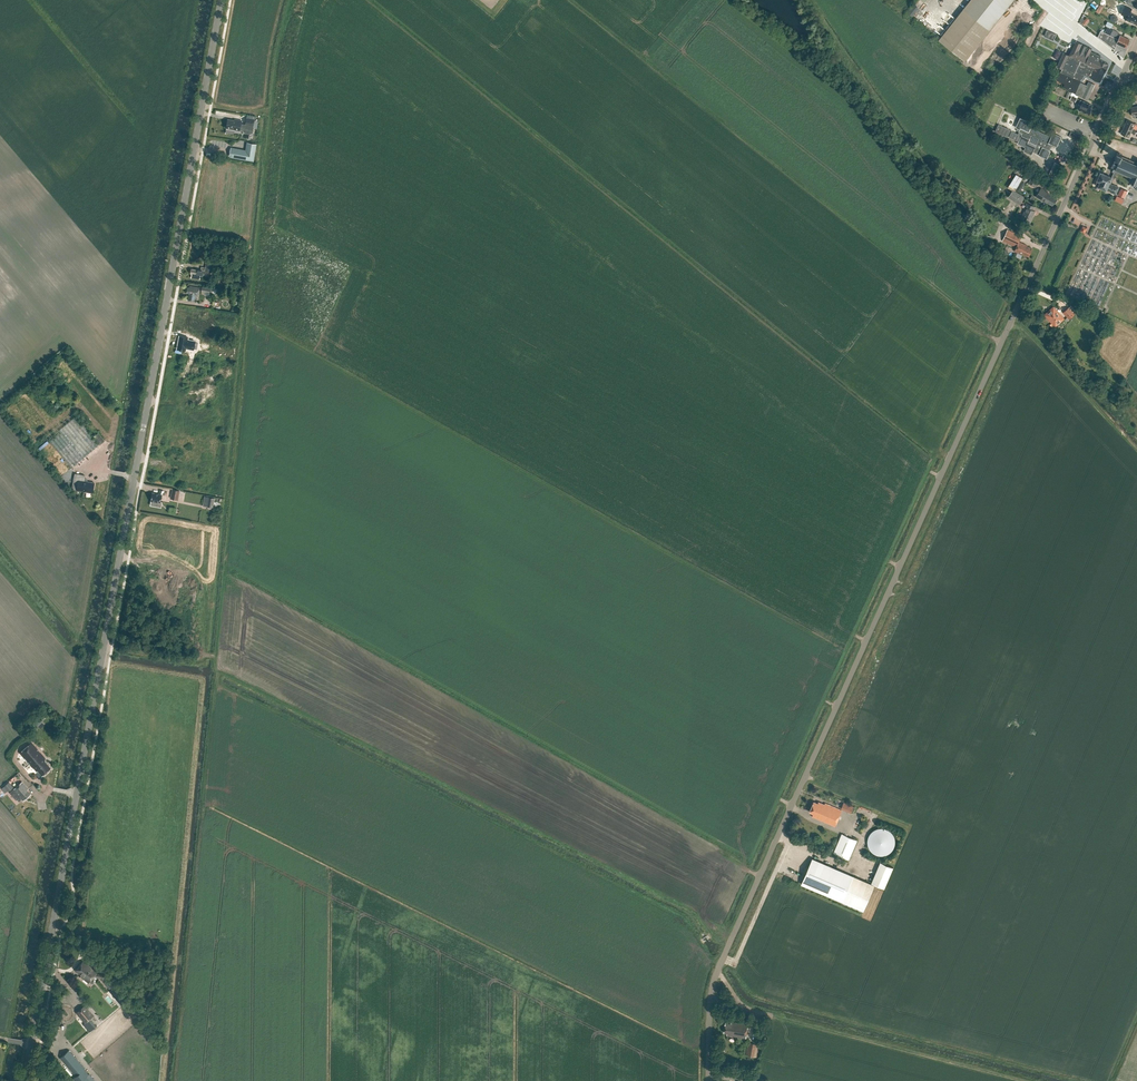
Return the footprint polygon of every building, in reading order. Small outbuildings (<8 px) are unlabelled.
[(965,60),(1013,0),(970,0),(939,40),(965,60)] [(1136,1),(1134,0),(1128,0),(1127,3),(1135,6),(1134,7),(1136,9),(1136,1)] [(914,4),(907,12),(912,16),(919,8),(914,4)] [(1124,10),(1123,10),(1121,14),(1128,17),(1126,19),(1129,21),(1130,22),(1131,23),(1132,23),(1136,25),(1136,16),(1124,10)] [(1130,40),(1120,35),(1121,35),(1118,34),(1119,32),(1113,29),(1110,35),(1116,37),(1116,38),(1128,44),(1130,40)] [(1107,34),(1104,42),(1114,49),(1117,44),(1126,48),(1128,44),(1116,38),(1107,34)] [(1101,55),(1091,50),(1092,48),(1076,41),(1070,55),(1064,52),(1057,66),(1063,69),(1062,68),(1063,68),(1057,80),(1065,83),(1064,87),(1075,92),(1082,78),(1083,78),(1084,76),(1083,76),(1084,74),(1090,76),(1090,77),(1100,81),(1108,64),(1099,59),(1101,55)] [(1075,94),(1088,99),(1094,84),(1089,82),(1087,85),(1080,82),(1075,94)] [(1072,96),(1070,100),(1081,105),(1079,109),(1089,114),(1092,108),(1091,108),(1092,105),(1083,101),(1072,96)] [(252,132),(253,132),(253,127),(254,119),(246,118),(245,125),(247,125),(247,127),(241,126),(242,120),(235,119),(234,120),(227,119),(226,128),(240,130),(240,129),(243,130),(244,132),(247,133),(249,133),(251,133),(252,132)] [(1038,155),(1046,158),(1050,150),(1049,150),(1052,144),(1056,146),(1061,136),(1053,133),(1051,137),(1031,127),(1033,123),(1022,118),(1018,127),(1020,128),(1019,131),(1022,133),(1017,143),(1025,147),(1024,150),(1032,154),(1033,151),(1039,154),(1038,155)] [(1127,120),(1124,127),(1136,132),(1136,130),(1132,128),(1135,124),(1127,120)] [(998,124),(995,131),(1007,137),(1011,130),(998,124)] [(1121,134),(1128,137),(1130,133),(1134,135),(1136,132),(1124,127),(1121,134)] [(1069,136),(1079,141),(1081,136),(1071,131),(1069,136)] [(231,157),(253,161),(256,144),(247,142),(246,150),(232,148),(231,157)] [(1110,170),(1114,172),(1117,173),(1117,172),(1129,178),(1128,180),(1129,181),(1131,182),(1130,185),(1136,188),(1136,189),(1136,163),(1136,164),(1121,157),(1122,154),(1117,151),(1114,157),(1115,158),(1111,166),(1112,166),(1110,170)] [(1048,177),(1053,179),(1060,165),(1054,162),(1048,177)] [(1097,180),(1096,184),(1098,185),(1098,186),(1106,190),(1106,189),(1111,191),(1111,192),(1115,194),(1119,187),(1114,185),(1113,185),(1111,184),(1115,175),(1116,175),(1117,173),(1114,172),(1111,177),(1101,172),(1097,180)] [(1009,186),(1015,190),(1024,178),(1018,174),(1009,186)] [(1033,175),(1028,183),(1034,186),(1039,179),(1033,175)] [(1017,190),(1021,192),(1025,182),(1021,181),(1017,190)] [(1043,200),(1052,205),(1057,198),(1047,193),(1048,192),(1041,188),(1036,197),(1043,201),(1043,200)] [(1118,195),(1124,198),(1127,191),(1121,188),(1118,195)] [(1008,197),(1020,204),(1024,197),(1013,190),(1008,197)] [(1021,218),(1030,222),(1035,211),(1033,210),(1034,207),(1027,203),(1024,209),(1025,209),(1021,218)] [(1003,240),(1016,246),(1014,251),(1023,255),(1023,254),(1028,257),(1032,248),(1027,246),(1027,245),(1019,241),(1022,236),(1008,230),(1003,240)] [(191,269),(190,273),(192,273),(191,278),(199,279),(200,275),(203,276),(203,275),(208,276),(209,271),(212,272),(213,263),(207,261),(205,270),(197,269),(197,270),(191,269)] [(187,287),(186,292),(189,293),(188,300),(194,301),(195,296),(198,297),(199,287),(190,286),(189,287),(187,287)] [(205,292),(205,295),(208,295),(210,288),(201,286),(201,291),(205,292)] [(1064,320),(1065,321),(1074,314),(1068,306),(1062,312),(1067,318),(1064,320)] [(1049,311),(1049,312),(1045,315),(1049,318),(1049,320),(1051,321),(1052,322),(1055,325),(1063,318),(1059,314),(1060,314),(1057,311),(1057,312),(1053,308),(1050,310),(1049,310),(1049,311)] [(197,336),(189,334),(188,338),(179,336),(176,348),(184,350),(186,340),(195,342),(197,336)] [(67,406),(39,429),(71,468),(99,445),(67,406)] [(100,436),(101,434),(100,432),(93,437),(100,445),(104,440),(100,436)] [(75,473),(72,489),(85,491),(85,492),(86,492),(86,491),(92,492),(94,483),(84,481),(85,475),(75,473)] [(171,498),(178,499),(179,490),(172,489),(171,498)] [(165,492),(164,492),(164,491),(160,490),(159,494),(152,493),(151,500),(160,502),(161,494),(165,495),(165,492)] [(33,768),(34,768),(37,771),(38,770),(42,775),(51,767),(45,761),(46,758),(32,742),(19,752),(33,768)] [(22,781),(13,789),(23,800),(31,793),(27,790),(28,789),(22,781)] [(4,786),(8,791),(13,787),(9,782),(4,786)] [(813,816),(835,825),(842,809),(826,803),(825,804),(819,801),(818,803),(814,801),(810,811),(814,813),(813,816)] [(853,813),(855,806),(845,802),(842,808),(853,813)] [(860,820),(863,814),(865,815),(867,810),(862,808),(857,819),(860,820)] [(842,833),(834,853),(849,859),(857,840),(842,833)] [(813,858),(802,884),(817,890),(864,910),(875,885),(829,864),(813,858)] [(881,862),(872,883),(884,888),(893,867),(881,862)] [(83,961),(76,970),(82,974),(81,976),(89,982),(94,976),(96,973),(97,972),(89,965),(88,966),(83,961)] [(96,973),(94,976),(101,978),(109,988),(113,985),(105,975),(104,975),(96,973)] [(114,985),(109,989),(120,1002),(124,998),(114,985)] [(134,1000),(128,1005),(140,1019),(141,1018),(145,1014),(134,1000)] [(76,1012),(85,1022),(83,1024),(89,1032),(97,1026),(90,1018),(93,1016),(84,1005),(76,1012)] [(732,1022),(731,1023),(726,1022),(724,1032),(727,1033),(727,1035),(746,1038),(749,1024),(736,1022),(736,1023),(732,1022)] [(749,1041),(746,1054),(756,1056),(759,1043),(749,1041)] [(68,1050),(61,1057),(76,1075),(74,1077),(77,1080),(90,1080),(86,1076),(89,1074),(68,1050)]
